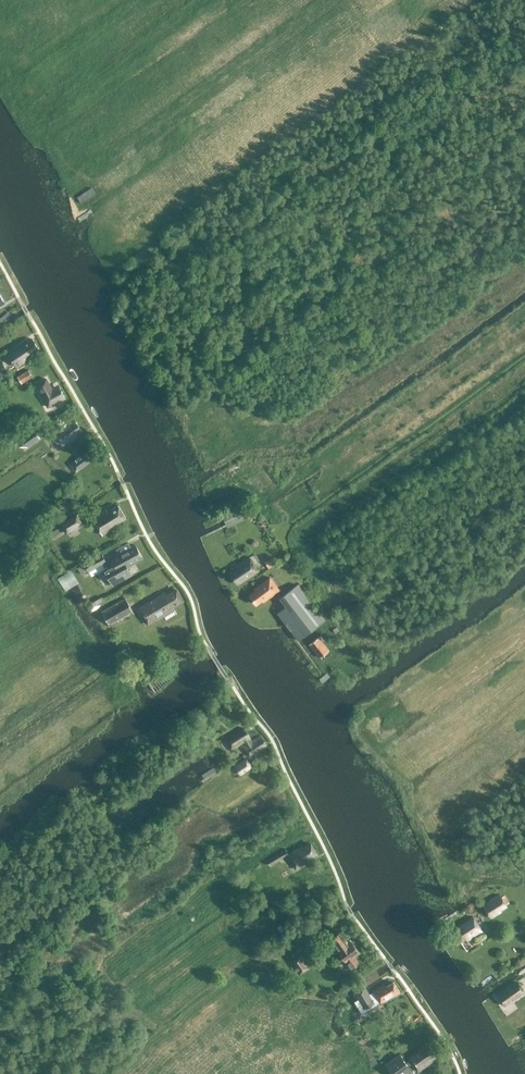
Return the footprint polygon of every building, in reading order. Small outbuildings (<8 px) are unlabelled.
[(96,195),(90,188),(77,198),(82,205),(96,195)] [(184,278),(174,284),(179,294),(189,288),(184,278)] [(39,349),(32,340),(10,356),(18,367),(27,360),(26,358),(39,349)] [(0,361),(0,378),(9,372),(1,360),(0,361)] [(17,377),(22,384),(33,377),(29,370),(17,377)] [(36,385),(48,407),(65,397),(60,388),(53,391),(47,379),(36,385)] [(75,421),(55,435),(63,446),(83,431),(75,421)] [(27,448),(40,439),(33,430),(17,442),(20,446),(27,448)] [(86,453),(70,464),(75,472),(92,461),(86,453)] [(117,527),(115,524),(126,517),(118,504),(107,511),(106,509),(92,518),(103,536),(117,527)] [(52,540),(64,531),(67,535),(83,524),(76,515),(60,525),(61,526),(49,536),(52,540)] [(142,558),(135,545),(131,548),(128,543),(117,549),(118,552),(110,557),(115,565),(104,570),(113,585),(132,575),(127,566),(142,558)] [(88,571),(106,561),(101,553),(83,563),(84,564),(78,567),(81,574),(88,571)] [(265,563),(269,568),(276,563),(272,557),(265,563)] [(230,573),(237,584),(258,570),(251,559),(230,573)] [(270,576),(253,589),(255,591),(249,595),(257,606),(263,602),(264,603),(280,590),(270,576)] [(286,607),(277,614),(297,641),(325,621),(299,585),(281,599),(286,607)] [(167,593),(140,609),(149,624),(174,610),(172,607),(183,600),(177,590),(168,595),(167,593)] [(102,613),(110,627),(134,614),(126,600),(102,613)] [(319,638),(310,645),(319,657),(328,650),(319,638)] [(327,673),(319,680),(322,683),(330,676),(327,673)] [(266,745),(260,737),(260,736),(253,741),(251,738),(252,738),(245,728),(226,741),(232,750),(244,742),(247,745),(244,747),(250,756),(266,745)] [(245,760),(236,766),(241,774),(251,768),(245,760)] [(287,850),(267,861),(271,867),(291,856),(298,868),(308,862),(307,859),(317,853),(311,844),(303,848),(302,847),(289,854),(287,850)] [(500,894),(482,905),(491,919),(502,913),(501,911),(507,907),(500,894)] [(450,933),(458,945),(471,935),(473,938),(482,931),(473,918),(450,933)] [(307,948),(320,939),(313,930),(300,939),(307,948)] [(340,931),(326,941),(335,953),(338,951),(351,970),(352,969),(360,964),(354,956),(357,954),(358,953),(359,952),(351,942),(349,943),(340,931)] [(290,956),(293,960),(301,955),(297,951),(290,956)] [(301,955),(293,960),(290,962),(300,975),(310,968),(301,955)] [(497,996),(504,1007),(524,992),(517,981),(497,996)] [(355,1003),(360,1011),(373,1003),(372,1003),(378,999),(381,1004),(399,992),(393,982),(386,987),(384,984),(373,991),(374,992),(368,996),(368,995),(355,1003)] [(413,1065),(418,1073),(430,1064),(428,1062),(436,1057),(428,1046),(409,1060),(410,1061),(406,1063),(399,1054),(384,1065),(391,1073),(407,1073),(411,1071),(409,1067),(413,1065)]
